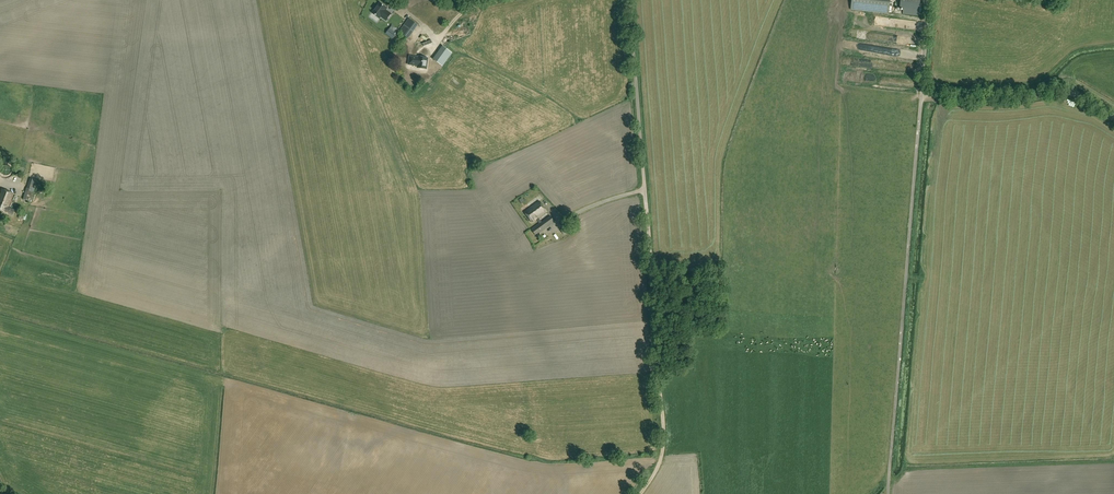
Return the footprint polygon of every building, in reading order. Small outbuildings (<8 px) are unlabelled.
[(878,0),(851,0),(850,10),(889,13),(891,1),(878,0)] [(921,0),(901,0),(901,9),(905,9),(905,15),(921,16),(921,0)] [(380,5),(372,15),(379,21),(380,19),(385,24),(390,17),(385,13),(386,10),(380,5)] [(422,7),(416,15),(427,23),(430,18),(424,14),(427,11),(422,7)] [(442,13),(448,17),(451,13),(445,9),(442,13)] [(411,38),(420,24),(410,18),(401,32),(411,38)] [(407,48),(410,51),(415,44),(411,41),(407,48)] [(437,59),(444,65),(455,53),(448,46),(437,59)] [(428,67),(428,56),(420,57),(410,57),(410,64),(419,64),(419,67),(428,67)] [(425,76),(428,79),(434,70),(431,68),(425,76)] [(23,200),(31,202),(38,181),(30,178),(23,200)] [(0,193),(0,211),(6,214),(6,212),(13,215),(15,210),(8,208),(14,194),(2,189),(0,193)] [(539,223),(531,229),(535,235),(554,221),(550,215),(541,221),(539,217),(547,211),(540,201),(524,212),(531,223),(536,219),(539,223)]
